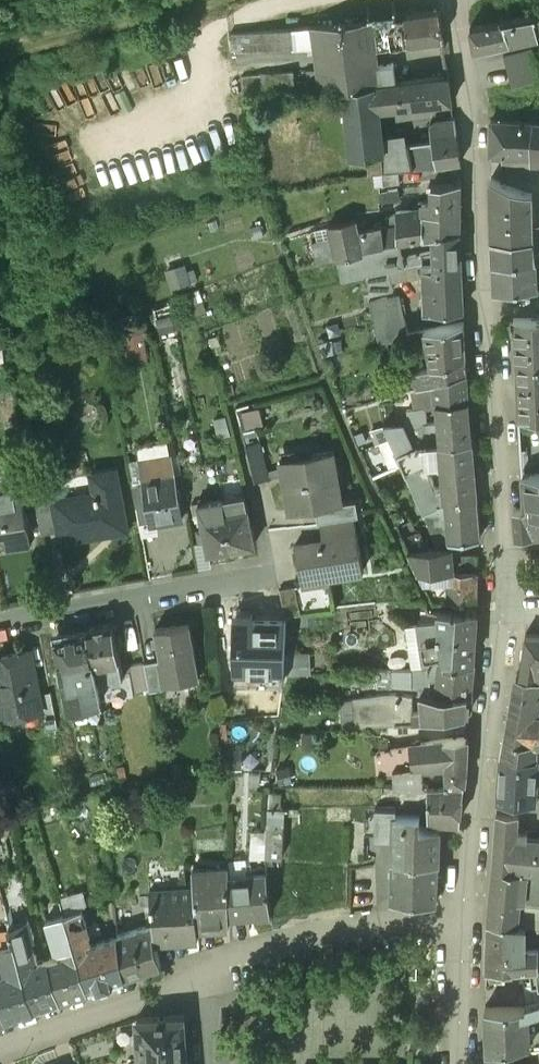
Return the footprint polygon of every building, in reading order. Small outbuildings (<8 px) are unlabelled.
[(470,28),(474,49),(538,33),(538,13),(513,20),(470,28)] [(397,17),(372,20),(376,49),(425,42),(426,50),(445,49),(440,15),(397,20),(397,17)] [(372,20),(311,27),(314,48),(319,93),(349,89),(375,86),(396,83),(394,64),(379,66),(376,49),(372,20)] [(311,27),(230,34),(231,51),(293,46),(293,50),(314,48),(311,27)] [(504,54),(513,85),(538,77),(538,71),(533,46),(504,54)] [(293,72),(242,76),(244,97),(295,91),(293,72)] [(396,83),(375,86),(378,112),(379,111),(452,102),(448,77),(396,83)] [(375,86),(349,89),(352,113),(346,113),(351,159),(369,157),(371,173),(374,173),(382,172),(380,155),(383,155),(382,146),(379,111),(378,112),(375,86)] [(455,120),(434,123),(429,128),(431,137),(457,134),(455,120)] [(533,121),(491,120),(491,155),(502,154),(502,163),(532,166),(532,164),(533,121)] [(461,164),(457,134),(431,137),(432,142),(409,145),(413,169),(461,164)] [(398,170),(413,169),(409,145),(382,146),(383,155),(380,155),(382,172),(398,170)] [(398,170),(382,172),(374,173),(375,187),(399,184),(398,170)] [(527,191),(491,180),(491,223),(533,223),(532,191),(527,191)] [(462,183),(432,186),(432,203),(432,214),(461,212),(462,183)] [(398,190),(388,191),(388,192),(379,192),(380,203),(399,201),(398,190)] [(419,211),(398,213),(396,214),(400,243),(423,238),(423,211),(422,203),(419,203),(419,211)] [(432,214),(432,203),(422,203),(423,211),(423,238),(423,240),(434,237),(461,231),(461,212),(432,214)] [(396,214),(385,220),(387,227),(382,228),(386,245),(400,243),(396,214)] [(356,218),(329,224),(335,250),(337,259),(364,253),(363,250),(386,245),(382,228),(382,226),(365,230),(364,225),(358,226),(356,218)] [(248,226),(251,239),(265,236),(262,223),(248,226)] [(533,238),(533,223),(491,223),(491,238),(533,238)] [(460,245),(461,231),(434,237),(435,251),(460,245)] [(491,238),(493,263),(494,263),(536,258),(536,259),(538,259),(538,252),(534,252),(533,238),(491,238)] [(386,245),(363,250),(364,253),(337,259),(342,280),(365,275),(389,270),(405,267),(403,258),(400,243),(386,245)] [(460,245),(435,251),(435,263),(436,269),(461,268),(460,245)] [(335,250),(315,256),(317,263),(337,259),(335,250)] [(435,251),(422,254),(423,263),(435,263),(435,251)] [(422,254),(403,258),(405,267),(423,263),(422,254)] [(494,263),(495,291),(537,287),(537,277),(538,276),(538,259),(536,259),(536,258),(494,263)] [(461,268),(436,269),(435,263),(423,263),(424,289),(423,288),(424,313),(463,309),(461,268)] [(185,264),(165,271),(172,292),(199,282),(195,269),(188,272),(185,264)] [(389,270),(365,275),(370,296),(389,292),(389,291),(393,290),(389,270)] [(173,302),(152,309),(160,335),(182,328),(173,302)] [(398,304),(371,309),(379,343),(408,336),(401,305),(398,305),(398,304)] [(514,318),(515,333),(517,362),(538,361),(538,317),(514,318)] [(464,323),(419,332),(421,338),(426,338),(431,366),(466,357),(464,323)] [(319,342),(323,355),(337,351),(333,338),(319,342)] [(431,366),(381,382),(384,391),(405,384),(406,389),(410,387),(416,386),(417,386),(466,372),(466,357),(431,366)] [(517,362),(519,401),(538,400),(538,361),(517,362)] [(466,372),(417,386),(416,386),(410,387),(414,399),(414,410),(424,409),(437,408),(437,402),(469,399),(466,372)] [(381,382),(370,385),(373,394),(384,391),(381,382)] [(469,399),(437,402),(437,408),(439,422),(425,424),(424,409),(414,410),(408,411),(409,428),(404,428),(402,423),(384,425),(389,436),(398,455),(418,446),(441,443),(472,440),(469,399)] [(519,401),(519,417),(538,416),(538,400),(519,401)] [(250,405),(237,408),(244,432),(256,429),(250,405)] [(384,425),(372,429),(376,438),(377,437),(379,441),(389,436),(384,425)] [(258,429),(244,433),(255,480),(271,476),(258,429)] [(364,430),(356,433),(359,442),(367,439),(364,430)] [(472,440),(441,443),(445,497),(476,494),(472,440)] [(136,442),(125,444),(142,537),(159,534),(157,525),(150,526),(136,447),(136,442)] [(168,442),(136,447),(150,526),(157,525),(184,521),(172,453),(170,454),(168,442)] [(344,498),(335,448),(279,458),(288,510),(317,505),(344,500),(344,498)] [(116,470),(91,475),(95,493),(54,501),(52,501),(58,532),(60,544),(128,531),(116,470)] [(522,474),(524,508),(531,507),(532,513),(538,512),(538,473),(522,474)] [(50,482),(33,485),(42,535),(58,532),(52,501),(54,501),(50,482)] [(0,490),(0,542),(4,542),(6,552),(31,548),(20,487),(0,490)] [(246,492),(224,495),(234,547),(256,543),(246,492)] [(476,494),(445,497),(446,502),(423,512),(427,521),(428,521),(429,524),(432,523),(432,524),(433,524),(435,542),(451,540),(452,548),(476,546),(476,537),(480,537),(476,494)] [(234,547),(224,495),(191,502),(195,522),(201,521),(203,528),(197,529),(200,542),(195,543),(200,565),(211,563),(209,552),(234,547)] [(357,496),(344,498),(344,500),(317,505),(319,519),(321,518),(355,513),(359,512),(357,496)] [(532,513),(531,507),(524,508),(517,508),(517,506),(514,507),(517,538),(533,536),(533,535),(538,534),(538,512),(532,513)] [(324,534),(296,540),(303,578),(329,574),(364,567),(355,513),(321,518),(324,534)] [(452,548),(426,550),(417,532),(402,539),(418,573),(477,572),(476,556),(452,557),(452,548)] [(477,572),(418,573),(433,603),(477,602),(477,572)] [(329,574),(303,578),(303,580),(280,585),(287,613),(303,610),(335,605),(329,574)] [(254,609),(233,608),(235,675),(285,674),(286,614),(254,615),(254,609)] [(476,612),(438,610),(439,621),(417,623),(424,663),(444,660),(444,662),(445,664),(474,661),(476,612)] [(190,621),(156,627),(162,658),(159,658),(163,680),(165,680),(200,673),(190,621)] [(113,622),(87,627),(92,653),(98,683),(123,679),(113,622)] [(53,634),(58,660),(92,653),(87,627),(53,634)] [(526,634),(521,673),(518,672),(517,676),(536,679),(538,680),(538,634),(526,634)] [(0,656),(0,714),(1,718),(14,716),(15,717),(20,721),(26,719),(30,714),(29,713),(44,710),(32,650),(0,656)] [(312,673),(310,650),(287,650),(286,674),(312,673)] [(92,653),(58,660),(68,707),(75,711),(85,709),(88,703),(101,701),(98,683),(92,653)] [(159,658),(144,661),(150,690),(166,687),(165,680),(163,680),(159,658)] [(474,661),(445,664),(444,662),(412,667),(378,667),(378,686),(389,686),(389,685),(413,685),(413,683),(428,684),(427,695),(436,696),(470,694),(474,661)] [(534,693),(536,679),(517,676),(514,689),(534,693)] [(427,695),(414,693),(414,692),(411,692),(406,689),(353,695),(356,724),(388,722),(388,720),(418,718),(418,719),(469,714),(470,694),(436,696),(427,695)] [(534,693),(514,689),(509,716),(507,725),(504,741),(537,743),(538,743),(538,695),(534,693)] [(418,718),(388,720),(388,722),(389,733),(419,730),(419,729),(418,719),(418,718)] [(467,737),(444,740),(446,764),(446,782),(446,786),(464,785),(465,785),(466,770),(467,737)] [(444,740),(428,742),(431,766),(446,764),(444,740)] [(536,755),(537,743),(504,741),(501,754),(536,755)] [(428,742),(416,743),(418,767),(424,767),(431,766),(428,742)] [(416,743),(377,749),(379,773),(394,772),(394,771),(418,767),(416,743)] [(536,755),(501,754),(498,800),(537,801),(538,773),(538,755),(536,755)] [(418,767),(394,771),(394,772),(394,784),(382,784),(382,797),(399,796),(398,785),(410,785),(412,803),(429,803),(428,783),(424,783),(424,767),(418,767)] [(446,782),(428,783),(429,803),(429,820),(460,820),(464,785),(446,786),(446,782)] [(282,791),(269,790),(269,804),(282,804),(282,791)] [(376,805),(365,806),(364,836),(375,836),(376,805)] [(421,813),(397,812),(397,806),(376,805),(375,836),(394,836),(393,894),(392,894),(392,898),(438,899),(440,828),(424,826),(423,825),(420,825),(421,813)] [(285,806),(268,806),(266,854),(283,855),(285,806)] [(490,907),(520,910),(524,911),(525,898),(538,900),(538,836),(528,835),(528,830),(518,829),(519,815),(516,813),(497,812),(494,867),(490,907)] [(229,867),(194,870),(195,886),(199,924),(229,921),(229,913),(229,875),(229,867)] [(267,871),(229,875),(229,913),(259,910),(260,913),(271,911),(267,871)] [(195,886),(150,890),(155,938),(200,934),(199,924),(195,886)] [(519,921),(520,910),(490,907),(489,919),(519,921)] [(118,936),(87,947),(85,942),(90,941),(91,938),(81,908),(65,913),(89,989),(125,976),(118,936)] [(64,954),(47,960),(61,998),(89,989),(65,913),(47,919),(56,947),(59,949),(62,948),(64,954)] [(519,921),(489,919),(487,967),(525,963),(526,943),(526,934),(526,921),(519,921)] [(526,921),(526,934),(538,933),(538,922),(526,921)] [(31,966),(29,960),(32,959),(34,957),(29,937),(26,938),(22,922),(10,926),(21,969),(36,1008),(61,998),(47,960),(31,966)] [(151,925),(118,936),(125,976),(161,964),(155,938),(151,925)] [(0,975),(0,995),(5,1018),(6,1019),(36,1008),(21,969),(10,926),(0,930),(0,940),(2,946),(0,947),(0,952),(5,973),(0,975)] [(526,943),(525,963),(530,963),(538,962),(538,942),(526,943)] [(418,959),(407,959),(406,975),(418,975),(418,959)] [(530,963),(533,983),(538,982),(538,962),(530,963)] [(528,998),(527,1000),(527,1003),(529,1003),(529,1014),(538,1012),(538,996),(528,998)] [(527,1003),(486,1005),(488,1047),(531,1039),(531,1036),(534,1036),(534,1029),(530,1030),(529,1014),(529,1003),(527,1003)] [(184,1015),(137,1018),(140,1057),(187,1053),(184,1015)] [(140,1057),(141,1063),(188,1063),(187,1053),(140,1057)]
